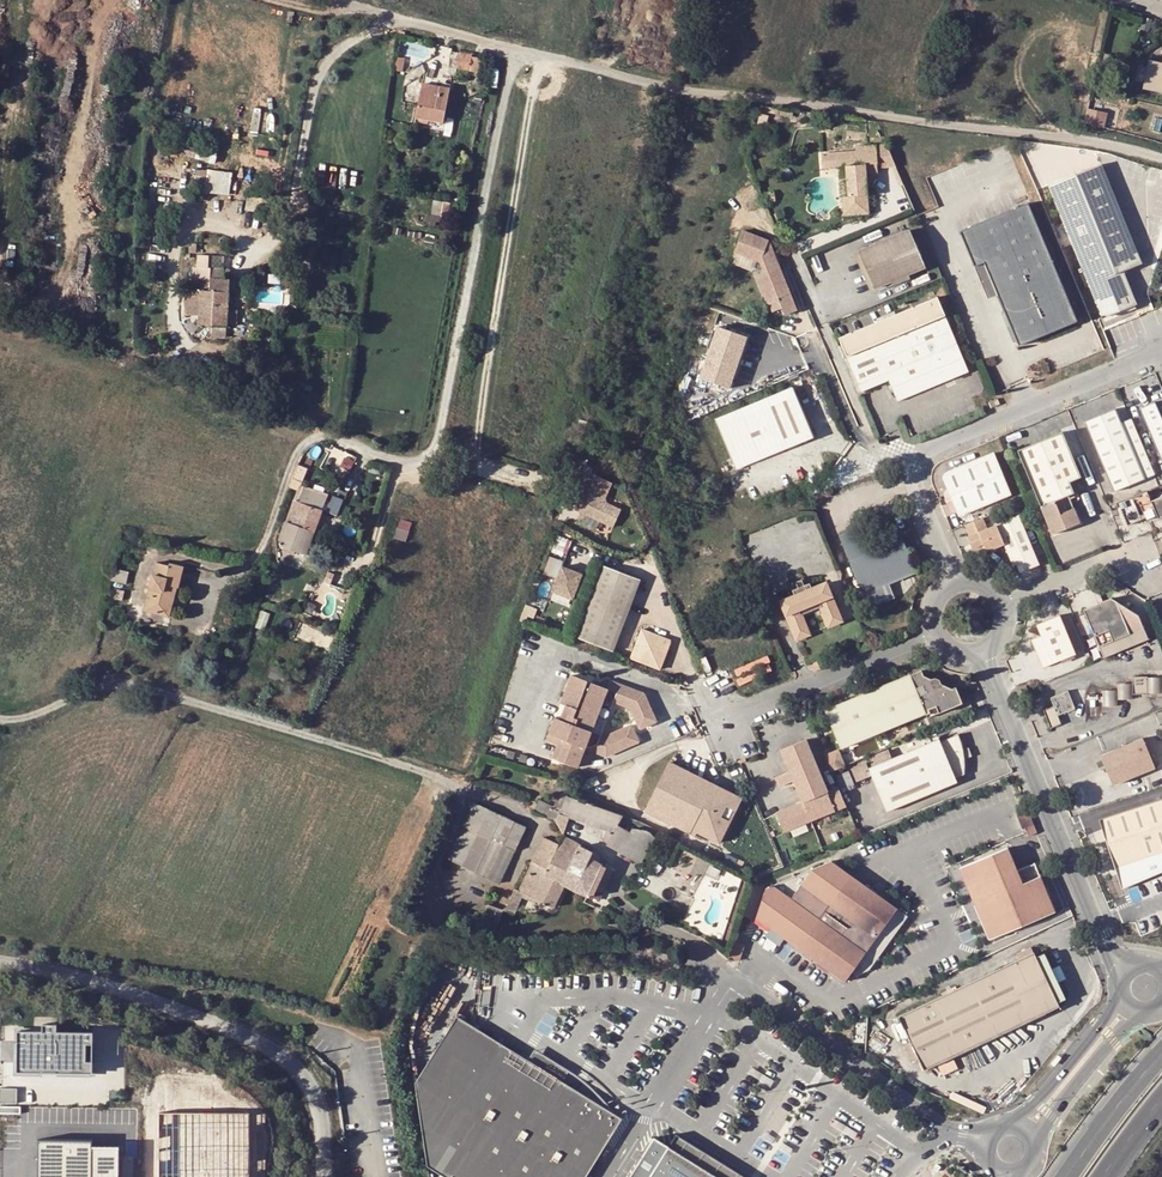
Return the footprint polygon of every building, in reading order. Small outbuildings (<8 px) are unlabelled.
[(449,67),(469,71),(472,56),(451,53),(449,67)] [(484,58),(472,56),(469,71),(482,73),(484,58)] [(396,72),(405,73),(406,67),(407,60),(398,59),(396,72)] [(1144,88),(1161,92),(1161,66),(1150,63),(1144,88)] [(443,123),(449,89),(422,85),(416,119),(443,123)] [(1086,123),(1107,126),(1110,111),(1089,108),(1086,123)] [(824,154),(825,167),(846,165),(848,195),(840,196),(842,217),(871,215),(867,173),(877,172),(877,169),(890,168),(888,142),(854,145),(854,151),(824,154)] [(1051,184),(1103,316),(1136,303),(1123,269),(1142,262),(1102,163),(1051,184)] [(232,190),(234,171),(216,170),(214,189),(232,190)] [(130,193),(131,184),(119,183),(118,192),(130,193)] [(158,214),(158,204),(150,203),(149,213),(158,214)] [(1078,322),(1030,203),(962,231),(976,266),(986,262),(1019,345),(1078,322)] [(876,287),(927,265),(912,228),(860,250),(876,287)] [(787,315),(798,310),(771,240),(743,232),(734,253),(752,258),(760,261),(763,268),(760,278),(770,304),(772,303),(775,311),(784,308),(787,315)] [(210,268),(209,280),(187,279),(185,314),(199,315),(199,326),(211,327),(211,337),(226,338),(227,323),(240,324),(240,310),(228,309),(229,281),(222,281),(223,274),(229,274),(229,269),(210,268)] [(932,322),(848,355),(862,390),(888,379),(897,400),(969,371),(947,315),(939,296),(924,302),(932,322)] [(932,322),(924,302),(840,336),(847,352),(848,355),(932,322)] [(747,338),(717,328),(700,376),(730,387),(747,338)] [(813,436),(793,386),(714,419),(734,467),(813,436)] [(1154,400),(1138,407),(1161,465),(1161,417),(1154,400)] [(1145,477),(1154,473),(1131,417),(1122,420),(1116,407),(1086,419),(1114,490),(1145,477)] [(1064,432),(1019,450),(1036,493),(1071,479),(1081,475),(1064,432)] [(943,476),(959,514),(1010,492),(993,451),(945,471),(944,472),(944,473),(943,475),(943,476)] [(607,485),(590,479),(588,484),(583,482),(573,509),(579,511),(577,516),(611,529),(618,512),(603,506),(601,501),(607,485)] [(1054,534),(1081,523),(1074,505),(1069,493),(1075,491),(1071,479),(1036,493),(1054,534)] [(289,524),(284,538),(307,546),(325,495),(303,487),(297,502),(293,500),(285,523),(289,524)] [(1150,490),(1138,495),(1145,513),(1155,509),(1158,518),(1161,517),(1161,496),(1153,499),(1150,490)] [(340,515),(346,499),(335,495),(329,511),(340,515)] [(1015,562),(1018,570),(1037,564),(1019,515),(986,527),(982,516),(965,523),(969,534),(966,536),(970,546),(982,542),(986,550),(1004,543),(1012,563),(1015,562)] [(851,567),(906,545),(903,537),(875,548),(865,523),(838,534),(851,567)] [(304,555),(307,546),(284,538),(281,546),(304,555)] [(906,545),(851,567),(862,593),(890,582),(916,571),(906,545)] [(546,572),(555,576),(561,558),(552,555),(546,572)] [(169,567),(155,563),(143,611),(163,616),(170,586),(176,588),(178,588),(183,567),(170,563),(169,567)] [(574,635),(612,650),(639,578),(601,564),(574,635)] [(581,573),(561,565),(552,590),(572,597),(581,573)] [(129,583),(132,571),(117,568),(114,580),(129,583)] [(800,614),(819,606),(827,626),(840,621),(823,581),(810,587),(807,582),(802,584),(799,578),(793,580),(795,587),(790,589),(792,595),(779,600),(795,639),(808,634),(800,614)] [(895,596),(890,582),(862,593),(868,607),(895,596)] [(176,588),(170,586),(163,616),(169,617),(176,588)] [(1103,656),(1148,637),(1138,613),(1111,596),(1084,608),(1103,656)] [(1075,653),(1059,614),(1036,623),(1041,634),(1031,638),(1043,666),(1075,653)] [(630,656),(660,667),(671,638),(641,627),(630,656)] [(816,658),(809,660),(813,670),(820,667),(816,658)] [(923,675),(921,670),(883,685),(899,724),(926,713),(928,718),(963,703),(955,686),(952,688),(942,684),(940,679),(934,676),(931,679),(923,675)] [(1132,693),(1147,693),(1146,677),(1146,675),(1131,676),(1131,682),(1132,693)] [(630,707),(640,727),(656,720),(644,692),(610,681),(608,688),(572,676),(562,705),(557,719),(549,742),(560,746),(555,760),(579,769),(586,749),(606,755),(639,740),(631,724),(605,735),(601,734),(614,701),(630,707)] [(1028,691),(1025,684),(1018,686),(1022,694),(1028,691)] [(899,724),(883,685),(824,710),(840,747),(899,724)] [(1049,696),(1052,705),(1043,709),(1050,727),(1061,722),(1058,713),(1075,707),(1067,689),(1049,696)] [(965,773),(964,759),(962,749),(958,734),(940,741),(939,738),(892,757),(887,749),(871,756),(875,765),(867,767),(865,762),(850,768),(856,781),(870,775),(886,812),(957,782),(955,777),(960,775),(965,773)] [(1154,767),(1142,736),(1098,754),(1111,784),(1154,767)] [(838,786),(827,791),(805,738),(781,748),(790,770),(780,774),(784,783),(794,779),(803,801),(776,812),(784,830),(846,804),(838,786)] [(972,755),(968,747),(962,749),(964,759),(972,755)] [(831,769),(844,764),(839,751),(826,756),(831,769)] [(669,762),(645,810),(695,835),(697,832),(719,843),(741,798),(732,793),(722,788),(669,762)] [(561,810),(559,815),(588,825),(614,834),(618,827),(623,815),(574,798),(568,797),(561,810)] [(1097,819),(1113,866),(1161,850),(1161,798),(1097,819)] [(561,810),(539,800),(533,811),(556,821),(559,815),(561,810)] [(525,828),(474,804),(449,859),(500,882),(525,828)] [(1027,810),(1016,814),(1021,827),(1024,826),(1032,823),(1027,810)] [(1036,831),(1032,823),(1024,826),(1027,835),(1036,831)] [(608,847),(640,864),(654,837),(649,832),(633,828),(629,833),(618,827),(614,834),(608,847)] [(558,844),(544,838),(534,858),(548,864),(558,844)] [(519,892),(523,894),(554,908),(564,885),(563,883),(576,853),(579,846),(565,840),(562,846),(558,844),(548,864),(534,858),(532,864),(519,892)] [(564,885),(576,891),(587,895),(593,898),(607,867),(590,860),(593,853),(579,846),(576,853),(563,883),(564,885)] [(1007,848),(959,868),(988,939),(1054,912),(1039,877),(1022,884),(1017,871),(1007,848)] [(765,887),(754,916),(842,981),(867,968),(906,915),(836,864),(830,859),(765,887)] [(1017,871),(1022,884),(1039,877),(1034,864),(1017,871)] [(506,911),(514,914),(523,894),(519,892),(516,890),(506,911)] [(1017,953),(1019,958),(1034,952),(1032,946),(1017,953)] [(1043,972),(1034,952),(1019,958),(897,1015),(908,1040),(903,1044),(911,1060),(916,1058),(922,1069),(940,1062),(979,1044),(1019,1025),(1058,1006),(1050,986),(1054,979),(1051,973),(1043,972)] [(621,1121),(554,1079),(534,1067),(458,1019),(408,1084),(425,1166),(443,1176),(585,1176),(621,1121)] [(59,1024),(45,1024),(45,1031),(20,1030),(19,1072),(45,1072),(45,1068),(58,1068),(58,1073),(95,1073),(95,1061),(88,1061),(88,1043),(95,1043),(95,1032),(59,1032),(59,1024)] [(1052,1061),(1055,1064),(1063,1056),(1059,1053),(1052,1061)] [(534,1067),(554,1079),(560,1070),(541,1057),(534,1067)] [(0,1088),(0,1103),(19,1103),(19,1088),(0,1088)] [(158,1112),(159,1176),(249,1176),(248,1113),(158,1112)] [(121,1146),(82,1146),(82,1137),(38,1137),(38,1176),(121,1176),(121,1146)] [(711,1176),(716,1176),(721,1169),(682,1145),(676,1155),(711,1176)] [(676,1155),(665,1149),(647,1176),(711,1176),(676,1155)]
